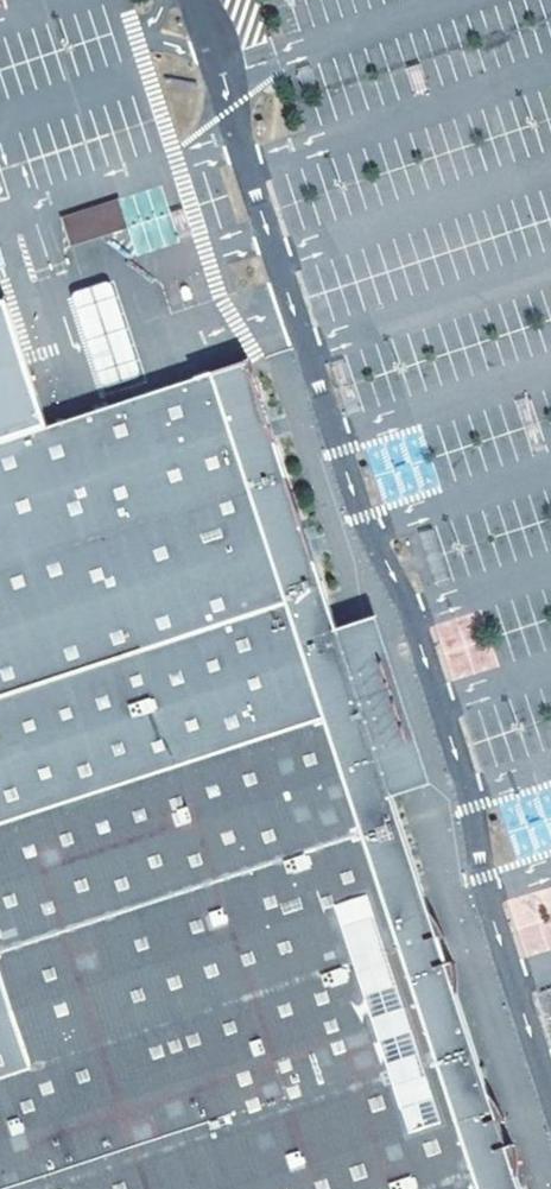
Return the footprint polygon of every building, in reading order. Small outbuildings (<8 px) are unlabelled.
[(73,246),(127,227),(118,200),(64,218),(73,246)] [(103,396),(148,381),(115,279),(70,294),(103,396)] [(519,1176),(517,1145),(510,1148),(502,1121),(509,1119),(493,1093),(461,993),(459,963),(452,964),(443,938),(450,936),(434,910),(399,798),(390,769),(417,741),(394,666),(354,657),(345,630),(316,536),(281,426),(258,353),(43,422),(24,361),(5,299),(0,301),(0,1188),(523,1188),(519,1176)] [(366,623),(345,630),(354,657),(394,666),(417,741),(390,769),(399,798),(419,791),(439,785),(386,617),(366,623)]
